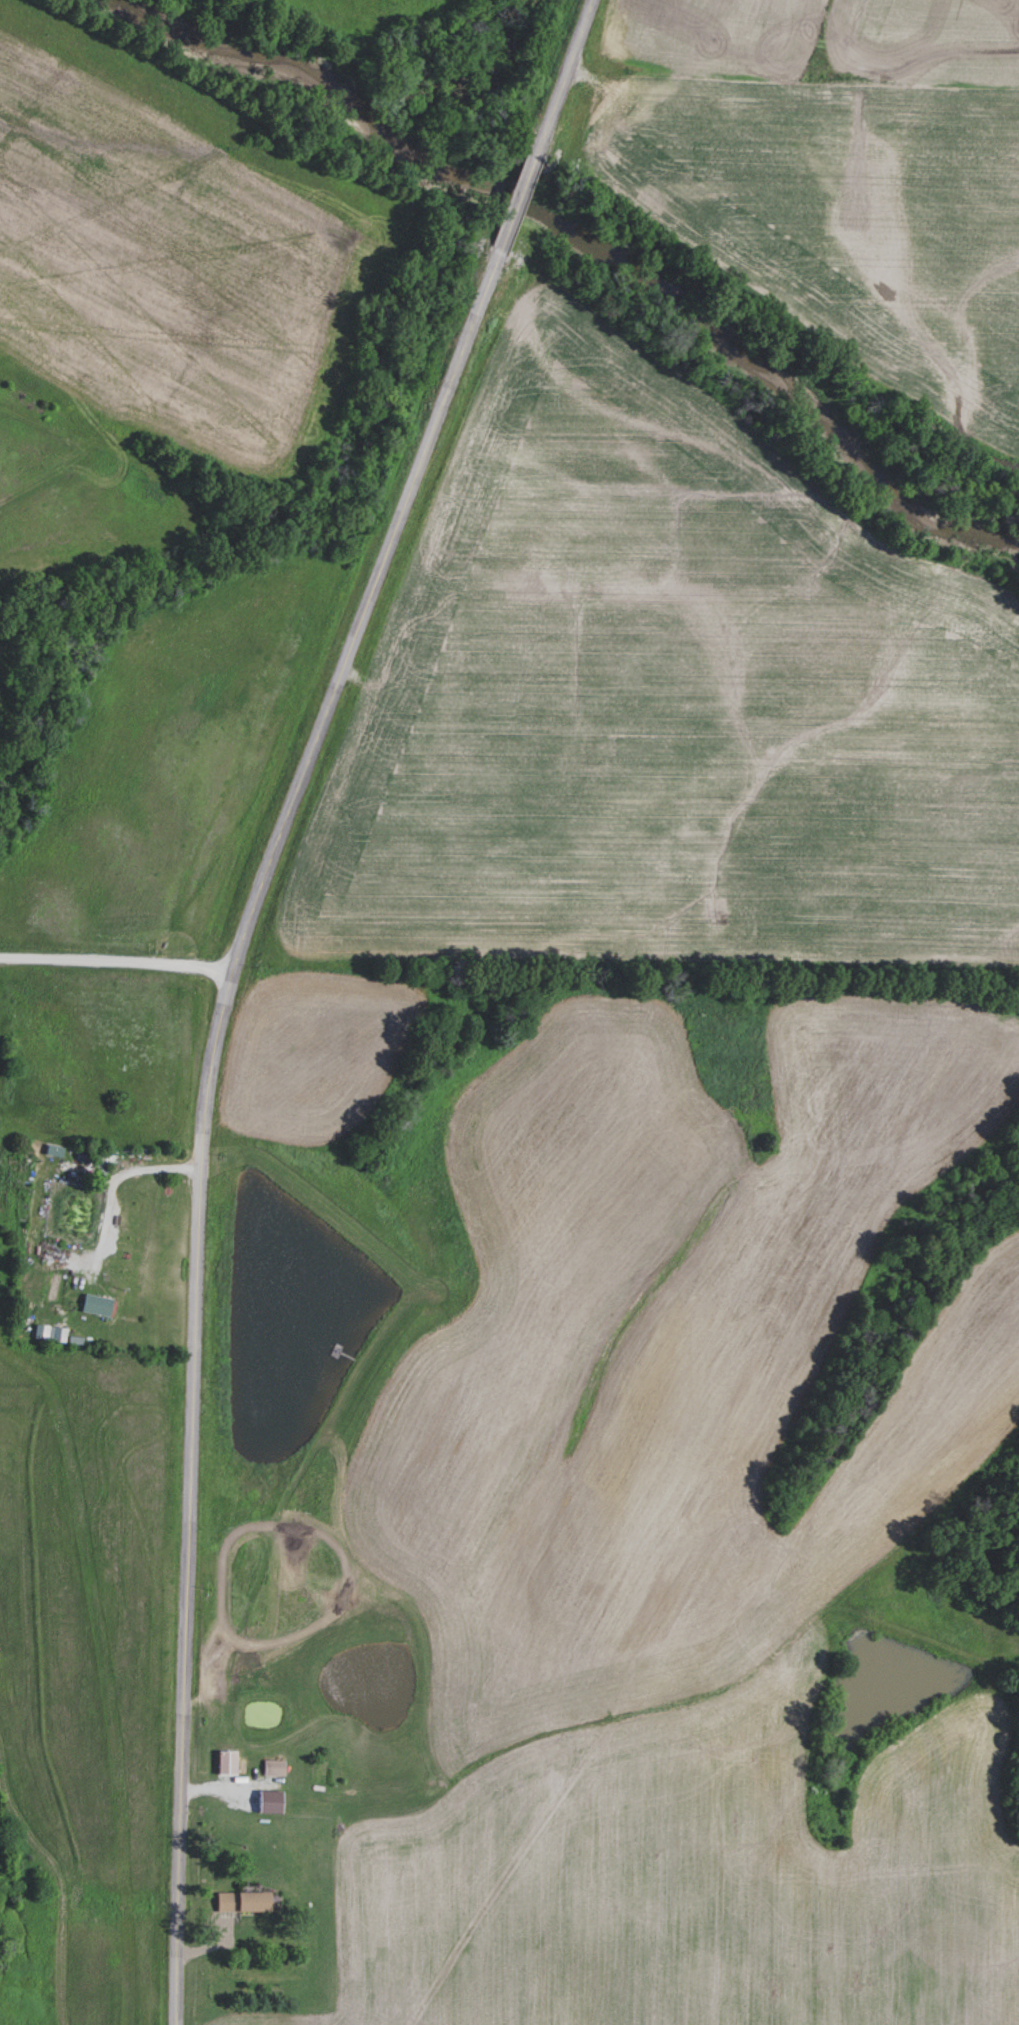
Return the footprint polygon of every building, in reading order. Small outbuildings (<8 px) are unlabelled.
[(221,1773),(240,1773),(240,1750),(221,1750),(221,1773)] [(287,1759),(265,1759),(265,1775),(287,1775),(287,1759)] [(286,1812),(286,1790),(262,1790),(262,1812),(286,1812)] [(219,1912),(273,1911),(273,1891),(218,1892),(219,1912)]
